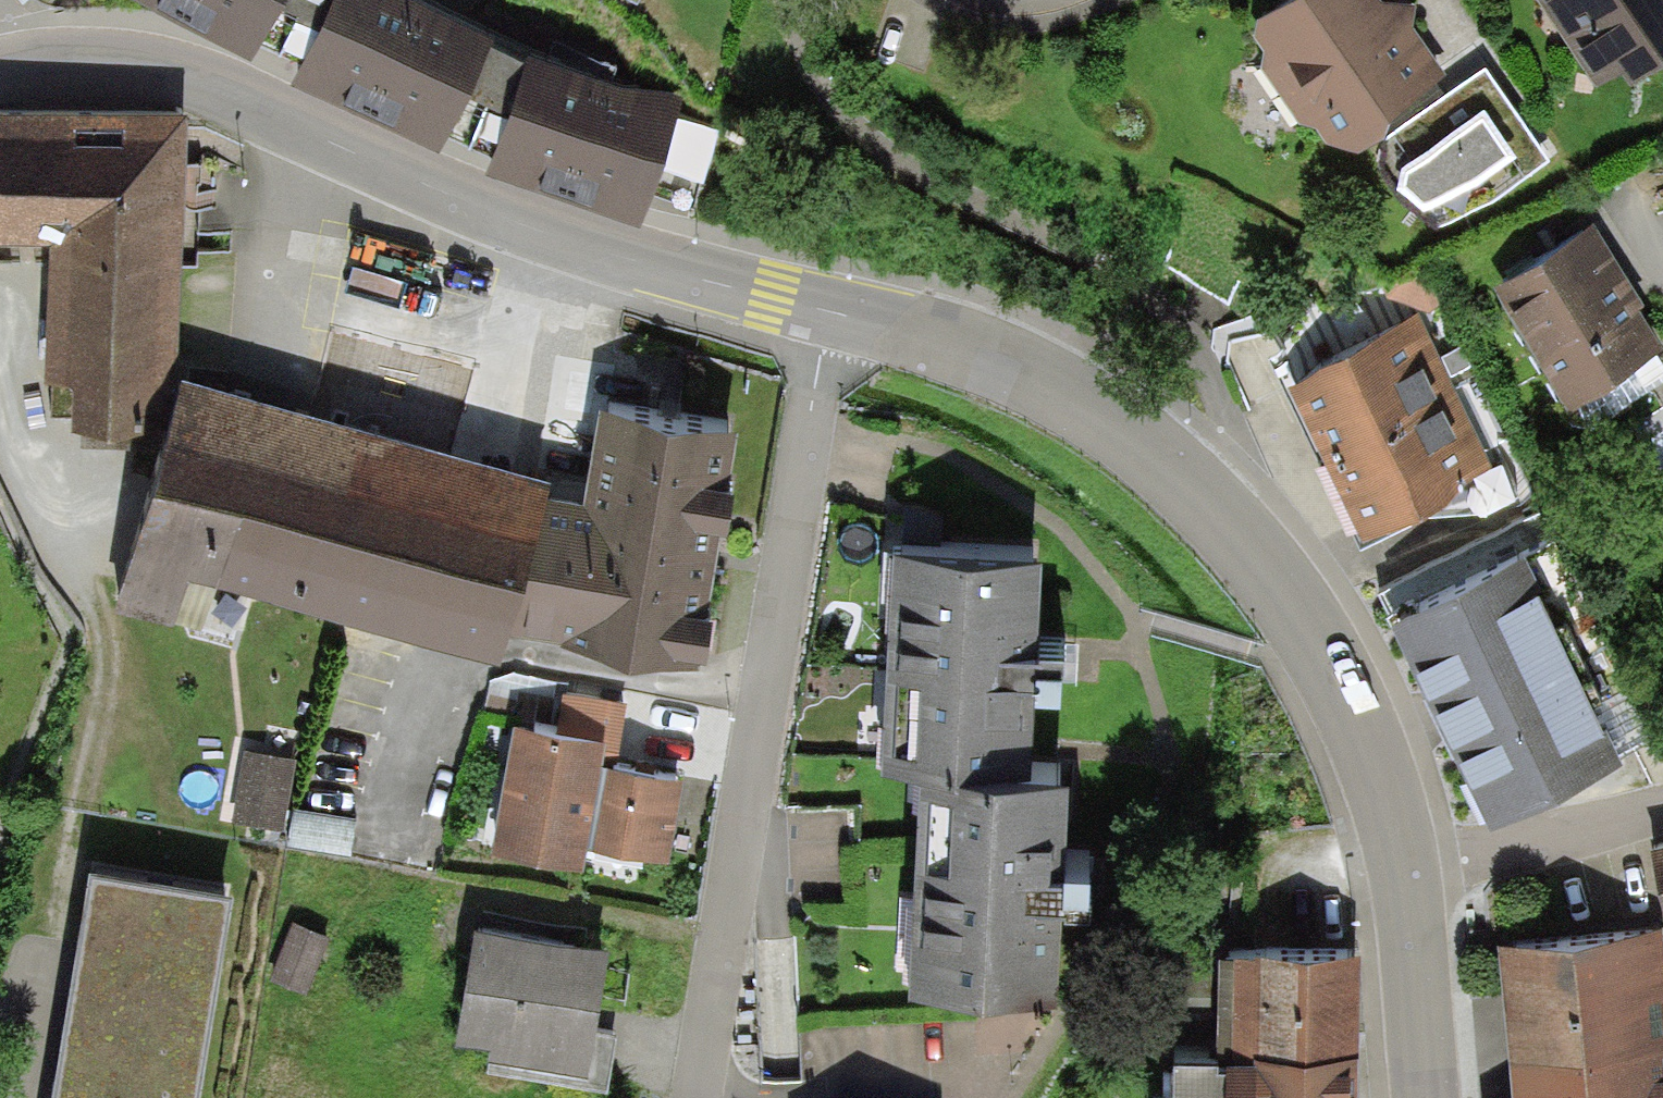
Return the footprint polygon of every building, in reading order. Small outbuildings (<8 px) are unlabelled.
[(251,30),(266,0),(193,0),(251,30)] [(475,0),(316,0),(289,56),(438,128),(495,10),(475,0)] [(1258,25),(1254,44),(1265,62),(1262,77),(1299,128),(1312,130),(1328,149),(1358,152),(1386,131),(1388,119),(1450,76),(1415,26),(1415,7),(1385,6),(1380,0),(1292,0),(1258,25)] [(1596,71),(1623,52),(1632,64),(1662,43),(1662,0),(1547,0),(1596,71)] [(682,87),(528,30),(484,150),(638,206),(682,87)] [(1549,157),(1484,72),(1436,106),(1391,139),(1380,156),(1400,181),(1435,227),(1492,199),(1549,157)] [(0,88),(0,221),(49,221),(44,357),(73,358),(70,396),(168,397),(180,354),(187,91),(0,88)] [(1594,212),(1495,273),(1570,394),(1662,337),(1662,335),(1640,297),(1645,295),(1594,212)] [(1326,435),(1452,376),(1418,304),(1291,362),(1326,435)] [(168,397),(120,569),(180,586),(189,552),(499,639),(508,607),(547,471),(550,458),(180,354),(168,397)] [(1452,376),(1326,435),(1362,513),(1488,454),(1452,376)] [(737,404),(599,381),(583,478),(547,471),(508,607),(571,616),(570,621),(697,643),(698,628),(706,630),(712,589),(708,586),(720,499),(727,500),(733,460),(727,458),(737,404)] [(893,524),(881,740),(921,742),(961,744),(962,732),(1032,736),(1043,532),(893,524)] [(1526,534),(1389,598),(1486,802),(1649,726),(1556,530),(1530,542),(1526,534)] [(564,682),(558,712),(607,721),(602,747),(616,750),(626,695),(564,682)] [(558,712),(514,704),(490,832),(583,849),(587,830),(670,845),(685,763),(616,750),(602,747),(607,721),(558,712)] [(961,744),(921,742),(907,955),(1056,965),(1070,738),(1032,736),(962,732),(961,744)] [(246,742),(233,813),(282,822),(295,751),(246,742)] [(1653,833),(1662,874),(1662,831),(1653,833)] [(226,878),(88,857),(51,1097),(192,1097),(226,878)] [(610,928),(476,905),(455,1022),(489,1027),(487,1041),(587,1058),(610,928)] [(1499,928),(1513,1091),(1483,1093),(1483,1097),(1662,1097),(1662,918),(1662,914),(1499,928)] [(329,930),(293,915),(270,970),(306,985),(329,930)] [(1361,1034),(1362,931),(1255,929),(1255,934),(1219,933),(1216,1030),(1361,1034)] [(1361,1034),(1216,1030),(1175,1028),(1174,1079),(1152,1078),(1151,1097),(1359,1097),(1361,1034)]
